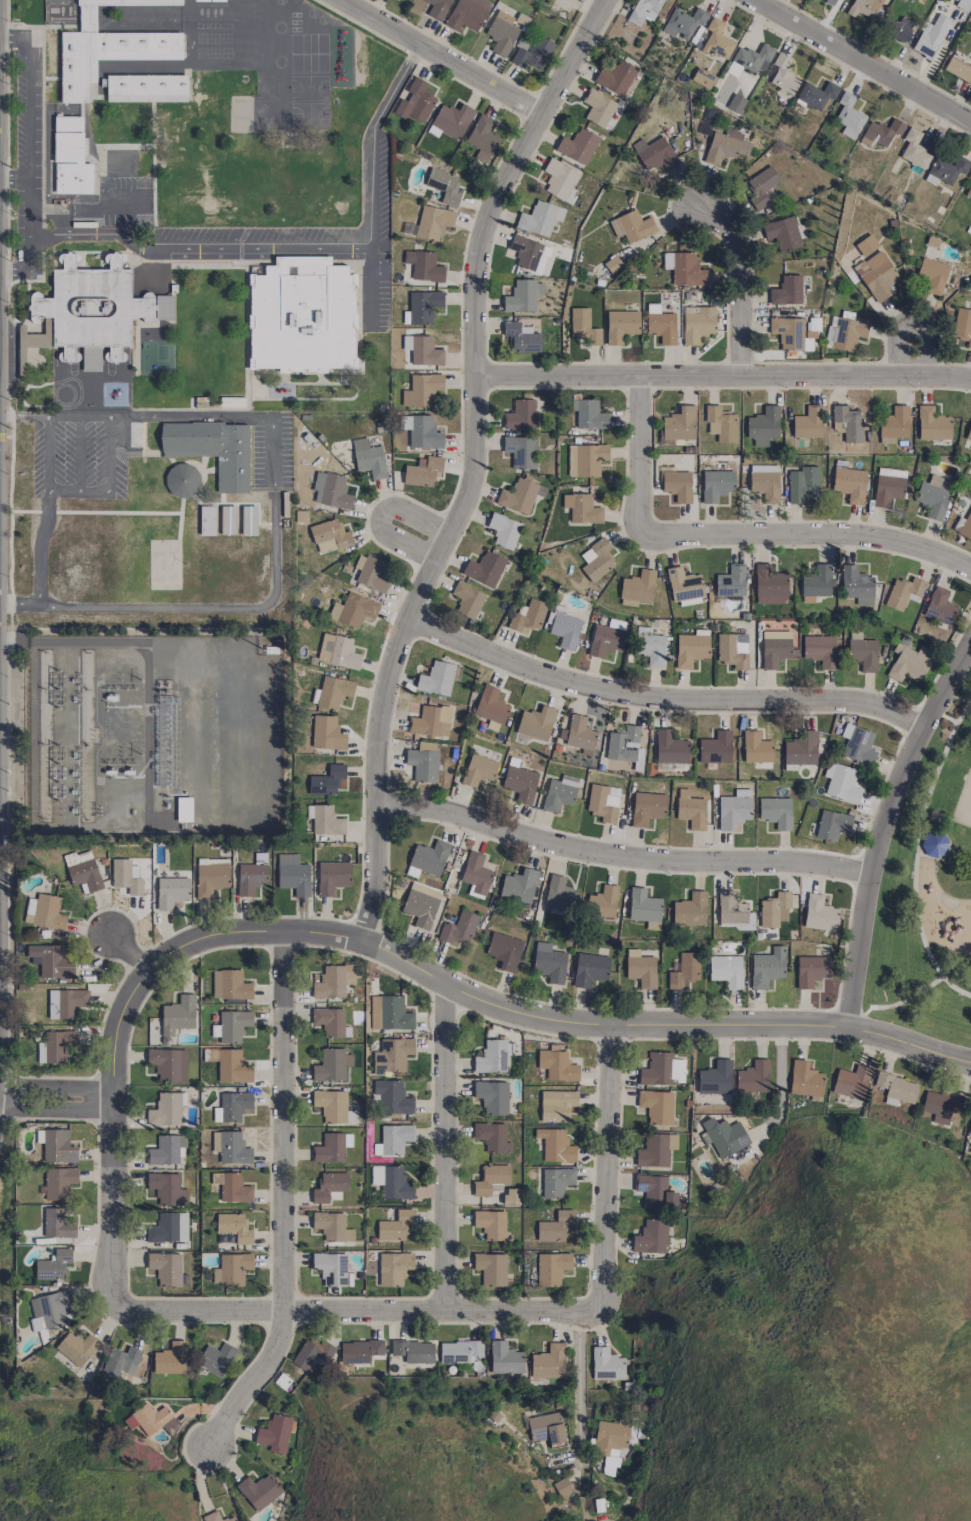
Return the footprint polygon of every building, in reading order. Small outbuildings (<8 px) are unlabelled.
[(78,32),(60,32),(60,103),(87,103),(87,82),(96,82),(96,59),(182,59),(182,33),(96,33),(96,5),(182,5),(182,0),(78,0),(78,32)] [(431,5),(426,15),(440,22),(451,0),(422,0),(431,5)] [(491,3),(485,0),(457,0),(444,24),(457,31),(461,24),(476,32),(491,3)] [(639,26),(643,17),(652,21),(662,0),(636,0),(627,20),(639,26)] [(846,14),(855,18),(858,12),(873,19),(881,0),(852,0),(846,14)] [(661,31),(674,37),(676,34),(688,40),(696,24),(702,27),(709,13),(696,7),(691,17),(673,8),(661,31)] [(510,25),(513,18),(497,9),(484,34),(496,40),(490,51),(504,58),(519,30),(510,25)] [(951,20),(938,13),(931,25),(925,22),(911,50),(930,60),(951,20)] [(901,16),(898,23),(887,17),(879,30),(903,43),(914,23),(901,16)] [(706,29),(709,31),(702,49),(727,60),(735,42),(719,36),(725,22),(711,17),(706,29)] [(523,68),(525,63),(542,70),(553,42),(536,35),(529,52),(517,47),(510,63),(523,68)] [(756,54),(739,45),(731,60),(761,76),(775,50),(762,43),(756,54)] [(769,82),(792,95),(800,80),(783,71),(790,59),(777,52),(765,74),(772,77),(769,82)] [(950,55),(943,70),(968,82),(970,76),(970,66),(950,55)] [(600,68),(593,82),(622,97),(637,68),(617,58),(609,73),(600,68)] [(691,80),(708,89),(715,77),(697,68),(691,80)] [(187,75),(106,75),(106,102),(187,102),(187,75)] [(804,82),(795,100),(819,113),(827,97),(833,100),(840,87),(827,81),(822,91),(804,82)] [(617,101),(588,88),(582,102),(590,106),(584,119),(604,128),(617,101)] [(856,96),(843,90),(837,102),(842,105),(834,120),(844,125),(840,134),(854,140),(866,116),(850,109),(856,96)] [(747,100),(733,93),(726,108),(739,115),(747,100)] [(475,111),(461,103),(457,111),(442,103),(430,125),(458,141),(475,111)] [(464,141),(478,149),(473,157),(485,163),(499,138),(488,131),(494,121),(480,113),(464,141)] [(82,164),(83,116),(54,116),(53,162),(55,162),(55,193),(91,194),(92,164),(82,164)] [(886,147),(893,132),(900,135),(905,124),(892,118),(888,128),(869,120),(859,142),(870,147),(872,141),(886,147)] [(554,150),(585,166),(600,138),(579,126),(571,141),(562,136),(554,150)] [(899,158),(925,170),(932,154),(916,146),(922,133),(909,126),(902,140),(907,142),(899,158)] [(713,131),(703,162),(718,166),(722,156),(733,159),(736,152),(747,156),(751,143),(741,140),(743,133),(726,127),(724,134),(713,131)] [(645,145),(642,138),(631,144),(645,171),(662,162),(666,170),(678,164),(663,135),(645,145)] [(927,173),(950,186),(958,171),(963,174),(970,162),(958,155),(952,166),(936,157),(927,173)] [(543,191),(571,205),(578,191),(571,188),(579,172),(549,157),(543,171),(551,175),(543,191)] [(745,181),(754,196),(748,199),(756,211),(770,202),(763,192),(780,181),(770,165),(745,181)] [(456,208),(460,194),(455,192),(460,177),(430,167),(424,185),(444,191),(440,203),(456,208)] [(515,227),(548,237),(553,220),(561,222),(565,209),(535,200),(530,215),(519,212),(515,227)] [(455,212),(422,205),(415,237),(438,242),(441,225),(452,227),(455,212)] [(608,220),(615,238),(623,234),(627,243),(657,232),(651,216),(640,220),(636,210),(608,220)] [(779,253),(802,246),(792,215),(761,225),(766,240),(774,237),(779,253)] [(402,233),(415,235),(416,225),(404,223),(402,233)] [(854,244),(862,256),(878,246),(871,234),(854,244)] [(891,294),(885,286),(898,276),(880,250),(853,268),(877,303),(891,294)] [(435,266),(436,252),(404,251),(403,264),(412,264),(412,280),(444,281),(445,267),(435,266)] [(705,285),(705,269),(697,270),(697,261),(694,261),(694,252),(663,253),(663,269),(672,269),(672,285),(705,285)] [(125,253),(105,254),(106,269),(75,269),(79,253),(59,254),(49,297),(29,292),(29,321),(52,319),(52,346),(62,346),(62,362),(77,361),(77,346),(82,347),(83,371),(101,371),(100,346),(107,346),(103,362),(124,362),(123,346),(131,346),(130,321),(174,319),(173,294),(131,296),(130,269),(121,269),(125,253)] [(623,265),(615,255),(603,264),(611,274),(623,265)] [(249,368),(278,368),(278,369),(354,369),(355,274),(347,274),(347,265),(330,265),(330,256),(274,256),(274,266),(264,266),(264,275),(249,274),(249,368)] [(950,265),(924,258),(915,289),(941,296),(950,265)] [(801,275),(781,275),(780,289),(769,289),(769,304),(801,304),(801,275)] [(502,311),(535,312),(536,296),(543,296),(543,281),(513,280),(513,296),(503,296),(502,311)] [(409,291),(409,324),(432,325),(433,307),(443,307),(443,292),(409,291)] [(647,335),(659,334),(660,345),(675,345),(675,313),(659,313),(659,304),(647,304),(647,335)] [(699,336),(715,336),(715,307),(683,306),(682,345),(698,346),(699,336)] [(571,336),(580,336),(580,345),(601,345),(601,328),(590,328),(589,307),(570,308),(571,336)] [(957,307),(951,338),(967,341),(966,347),(970,348),(970,310),(957,307)] [(606,311),(607,346),(622,345),(622,334),(639,334),(639,310),(606,311)] [(854,352),(856,337),(866,338),(868,322),(830,316),(825,347),(854,352)] [(540,352),(539,333),(531,333),(531,327),(520,327),(520,321),(502,321),(502,336),(509,336),(510,352),(540,352)] [(443,364),(443,349),(432,349),(432,335),(402,336),(403,350),(411,350),(411,365),(443,364)] [(410,374),(411,390),(401,390),(402,406),(434,406),(434,393),(443,393),(443,374),(410,374)] [(534,399),(513,400),(513,412),(502,412),(503,429),(535,428),(534,399)] [(576,428),(608,428),(608,412),(598,412),(598,400),(571,399),(571,410),(576,410),(576,428)] [(736,413),(720,413),(720,405),(705,404),(705,423),(708,423),(708,433),(717,434),(717,443),(735,443),(736,413)] [(673,440),(694,439),(694,405),(679,405),(679,415),(661,415),(661,445),(674,445),(673,440)] [(746,416),(747,438),(753,438),(753,447),(768,447),(768,438),(778,438),(778,405),(763,405),(763,415),(746,416)] [(793,415),(792,437),(821,438),(822,405),(806,405),(805,416),(793,415)] [(862,442),(862,411),(847,412),(846,405),(832,405),(832,432),(843,432),(844,443),(862,442)] [(933,405),(918,405),(918,440),(951,439),(950,416),(933,416),(933,405)] [(409,430),(408,448),(443,449),(443,432),(433,432),(433,416),(401,415),(401,429),(409,430)] [(248,493),(249,423),(161,423),(160,456),(217,457),(216,492),(248,493)] [(511,469),(535,469),(535,437),(503,437),(502,452),(512,452),(511,469)] [(381,445),(368,447),(367,438),(351,440),(357,472),(370,470),(371,480),(386,477),(381,445)] [(567,445),(568,477),(599,476),(599,462),(608,462),(608,444),(567,445)] [(441,477),(443,459),(417,456),(416,466),(404,465),(402,484),(433,487),(434,476),(441,477)] [(197,464),(166,466),(167,497),(199,495),(197,464)] [(749,465),(749,492),(763,492),(763,503),(777,503),(778,466),(749,465)] [(818,467),(799,466),(799,471),(788,471),(788,503),(803,503),(803,496),(818,497),(818,467)] [(867,471),(834,467),(831,491),(848,493),(847,503),(862,505),(867,471)] [(906,470),(877,467),(873,507),(888,508),(889,498),(903,499),(906,470)] [(691,472),(662,471),(662,492),(675,493),(675,503),(690,504),(691,472)] [(717,503),(717,493),(733,494),(734,471),(702,471),(702,503),(717,503)] [(353,495),(344,494),(346,476),(315,472),(312,491),(315,491),(314,504),(351,509),(353,495)] [(940,522),(950,491),(939,487),(942,478),(931,474),(928,483),(920,481),(913,501),(928,506),(925,517),(940,522)] [(495,504),(528,515),(535,494),(544,497),(547,487),(516,477),(511,492),(500,488),(495,504)] [(602,523),(602,507),(590,506),(590,494),(562,493),(562,508),(570,508),(570,522),(602,523)] [(233,534),(234,506),(221,506),(221,534),(233,534)] [(241,535),(256,535),(256,506),(242,506),(241,535)] [(214,535),(215,507),(200,507),(200,535),(214,535)] [(951,530),(970,541),(970,507),(964,520),(959,517),(951,530)] [(520,521),(490,514),(487,528),(497,530),(493,545),(513,550),(520,521)] [(310,526),(317,554),(353,544),(349,530),(341,532),(338,518),(310,526)] [(579,554),(586,563),(580,567),(591,583),(616,565),(606,551),(611,548),(603,537),(579,554)] [(478,564),(467,559),(461,574),(493,588),(506,559),(484,549),(478,564)] [(715,574),(716,597),(744,596),(744,563),(728,564),(729,574),(715,574)] [(756,604),(787,603),(786,572),(770,573),(770,564),(755,564),(756,604)] [(830,564),(815,564),(815,575),(801,576),(801,603),(814,602),(814,596),(830,596),(830,564)] [(856,565),(842,564),(842,597),(856,597),(855,605),(873,605),(873,575),(856,574),(856,565)] [(672,604),(704,600),(700,573),(683,576),(681,566),(667,568),(672,604)] [(652,603),(654,570),(639,569),(639,578),(621,577),(619,605),(637,606),(637,602),(652,603)] [(926,582),(912,576),(909,583),(895,577),(884,605),(901,612),(909,593),(920,597),(926,582)] [(455,610),(473,620),(486,594),(457,580),(450,593),(461,598),(455,610)] [(950,625),(956,606),(945,603),(949,590),(933,585),(923,617),(950,625)] [(334,602),(327,618),(357,630),(363,615),(374,619),(380,604),(348,591),(342,605),(334,602)] [(547,604),(530,598),(526,607),(516,604),(508,628),(523,633),(525,627),(538,631),(547,604)] [(574,651),(582,619),(564,615),(566,608),(552,604),(547,623),(551,624),(548,633),(560,636),(558,647),(574,651)] [(587,655),(602,659),(604,649),(620,652),(627,623),(610,619),(608,627),(595,624),(587,655)] [(665,635),(650,635),(650,627),(636,627),(635,654),(648,654),(648,667),(663,668),(665,635)] [(762,670),(778,670),(778,658),(798,659),(798,650),(791,649),(791,631),(762,631),(762,670)] [(317,661),(358,669),(361,654),(350,652),(353,638),(322,633),(317,661)] [(718,663),(733,663),(733,670),(748,670),(747,634),(717,634),(718,663)] [(676,669),(691,669),(691,659),(708,659),(709,636),(676,635),(676,669)] [(820,670),(834,670),(835,636),(803,636),(802,659),(820,659),(820,670)] [(848,661),(860,661),(860,672),(876,672),(876,640),(848,640),(848,661)] [(896,654),(886,676),(900,682),(904,674),(921,682),(934,652),(919,645),(917,651),(896,642),(892,652),(896,654)] [(448,697),(455,665),(431,659),(428,676),(418,673),(414,689),(448,697)] [(352,697),(354,681),(322,676),(317,707),(339,710),(341,696),(352,697)] [(510,706),(495,700),(499,689),(485,683),(473,713),(502,725),(510,706)] [(407,732),(448,736),(451,708),(421,704),(420,718),(409,717),(407,732)] [(556,709),(541,704),(539,714),(522,709),(515,733),(547,741),(556,709)] [(587,717),(571,713),(568,730),(560,728),(558,739),(565,740),(564,744),(593,750),(597,730),(585,728),(587,717)] [(346,733),(337,733),(337,716),(313,715),(312,748),(346,749),(346,733)] [(874,734),(846,723),(840,736),(847,739),(840,755),(871,767),(876,752),(868,749),(874,734)] [(637,761),(638,725),(625,725),(625,732),(608,731),(606,760),(637,761)] [(655,762),(688,763),(689,740),(671,740),(671,729),(656,728),(655,762)] [(759,730),(744,729),(743,762),(772,762),(772,741),(759,741),(759,730)] [(731,730),(715,730),(715,739),(699,739),(698,762),(730,763),(731,730)] [(816,764),(816,730),(801,730),(801,740),(783,740),(783,764),(816,764)] [(435,750),(435,743),(418,742),(418,749),(435,750)] [(437,751),(405,750),(405,765),(413,765),(413,782),(437,782),(437,751)] [(498,761),(470,753),(461,784),(475,788),(478,778),(492,782),(498,761)] [(345,780),(345,764),(328,764),(328,776),(309,775),(308,794),(338,794),(338,780),(345,780)] [(500,787),(518,793),(515,802),(529,806),(539,775),(508,764),(500,787)] [(826,796),(857,803),(860,789),(851,787),(855,769),(832,764),(826,796)] [(542,810),(557,813),(559,803),(573,806),(578,778),(561,775),(560,781),(548,779),(542,810)] [(586,813),(601,814),(600,822),(615,824),(619,787),(589,784),(586,813)] [(705,798),(689,798),(689,789),(677,789),(677,819),(689,819),(689,830),(705,831),(705,798)] [(719,797),(718,831),(735,831),(735,821),(751,821),(751,789),(735,789),(735,797),(719,797)] [(647,827),(647,818),(664,818),(665,794),(633,793),(632,827),(647,827)] [(177,821),(191,821),(190,798),(176,798),(177,821)] [(758,821),(776,821),(775,830),(790,831),(791,798),(759,798),(758,821)] [(312,833),(345,834),(345,818),(333,818),(333,805),(307,805),(306,818),(313,818),(312,833)] [(815,837),(836,841),(838,830),(849,832),(852,816),(821,809),(815,837)] [(925,831),(920,855),(942,859),(947,836),(925,831)] [(438,876),(450,844),(436,839),(432,849),(415,843),(408,866),(438,876)] [(92,858),(89,849),(64,857),(67,866),(92,858)] [(460,881),(470,884),(468,893),(485,897),(493,869),(481,866),(484,854),(468,850),(460,881)] [(237,896),(253,896),(254,885),(266,886),(267,853),(255,852),(254,864),(238,864),(237,896)] [(309,864),(299,864),(298,854),(277,854),(278,888),(294,888),(294,897),(309,897),(309,864)] [(103,888),(94,858),(66,867),(72,886),(80,883),(83,894),(103,888)] [(111,859),(112,887),(127,887),(128,895),(142,895),(142,878),(131,878),(130,859),(111,859)] [(318,896),(333,897),(333,886),(350,886),(351,862),(318,862),(318,896)] [(229,864),(196,864),(197,899),(212,899),(212,889),(229,888),(229,864)] [(538,870),(522,867),(521,876),(504,873),(499,897),(531,904),(538,870)] [(566,877),(550,873),(543,905),(573,913),(579,891),(564,887),(566,877)] [(189,877),(156,878),(157,911),(172,910),(172,901),(190,901),(189,877)] [(615,917),(617,885),(602,884),(601,894),(587,894),(586,916),(615,917)] [(645,887),(630,887),(629,920),(647,921),(646,929),(660,930),(661,898),(645,897),(645,887)] [(429,931),(439,898),(408,889),(401,912),(416,916),(413,926),(429,931)] [(754,929),(754,912),(747,913),(747,902),(732,903),(732,890),(718,891),(719,924),(741,923),(741,930),(754,929)] [(705,891),(690,891),(690,901),(672,901),(673,925),(705,925),(705,891)] [(778,927),(778,921),(789,921),(788,891),(775,891),(776,898),(759,899),(760,928),(778,927)] [(60,897),(37,893),(36,899),(28,898),(23,923),(64,930),(66,915),(57,914),(60,897)] [(803,927),(835,932),(838,908),(822,905),(823,895),(808,893),(803,927)] [(438,939),(451,944),(452,939),(469,945),(478,916),(460,910),(457,919),(447,915),(438,939)] [(523,940),(491,932),(485,956),(501,960),(498,970),(514,974),(523,940)] [(550,951),(551,943),(535,942),(532,972),(548,973),(547,983),(563,985),(567,952),(550,951)] [(40,957),(40,978),(74,977),(74,962),(66,962),(66,945),(27,946),(27,957),(40,957)] [(751,955),(750,989),(767,989),(767,978),(784,978),(785,946),(771,945),(771,955),(751,955)] [(655,957),(639,956),(639,949),(626,949),(626,978),(639,978),(639,989),(655,989),(655,957)] [(668,989),(684,988),(684,981),(699,981),(698,953),(679,953),(679,971),(667,971),(668,989)] [(609,956),(576,954),(574,987),(589,988),(590,979),(607,980),(609,956)] [(741,956),(709,956),(709,980),(726,980),(726,989),(741,989),(741,956)] [(797,989),(811,989),(811,979),(828,979),(828,956),(797,956),(797,989)] [(345,998),(345,984),(354,984),(355,971),(344,971),(345,966),(322,965),(321,982),(312,982),(312,997),(345,998)] [(252,999),(252,983),(241,983),(242,970),(213,969),(212,998),(252,999)] [(87,989),(48,990),(49,1019),(76,1018),(76,1005),(88,1005),(87,989)] [(194,1028),(194,994),(179,994),(179,1004),(161,1004),(161,1037),(165,1037),(165,1044),(172,1044),(172,1028),(194,1028)] [(414,1013),(403,1012),(403,996),(371,996),(370,1028),(413,1029),(414,1013)] [(344,1009),(312,1008),(311,1024),(323,1024),(323,1037),(343,1037),(344,1009)] [(219,1043),(242,1043),(242,1026),(252,1026),(252,1012),(220,1011),(219,1043)] [(77,1031),(44,1031),(44,1063),(64,1062),(64,1045),(77,1045),(77,1031)] [(380,1039),(381,1051),(373,1052),(373,1072),(405,1072),(404,1055),(414,1054),(413,1039),(380,1039)] [(473,1072),(506,1072),(506,1055),(513,1055),(513,1040),(483,1041),(483,1056),(473,1057),(473,1072)] [(538,1069),(547,1068),(547,1081),(579,1080),(578,1065),(566,1065),(566,1045),(549,1045),(549,1050),(538,1050),(538,1069)] [(345,1049),(321,1048),(320,1065),(312,1065),(312,1080),(345,1081),(345,1066),(352,1067),(353,1054),(345,1054),(345,1049)] [(186,1049),(146,1049),(146,1065),(155,1065),(155,1073),(158,1073),(158,1081),(186,1081),(186,1049)] [(251,1082),(252,1067),(241,1066),(242,1049),(203,1049),(203,1061),(218,1061),(217,1082),(251,1082)] [(673,1085),(673,1084),(684,1084),(684,1060),(672,1059),(672,1052),(648,1052),(648,1068),(639,1068),(639,1084),(673,1085)] [(731,1059),(715,1059),(715,1069),(698,1069),(698,1093),(731,1094),(731,1059)] [(769,1059),(752,1059),(752,1069),(736,1069),(736,1091),(768,1092),(769,1059)] [(789,1093),(821,1097),(824,1072),(808,1070),(809,1061),(793,1059),(789,1093)] [(865,1099),(871,1068),(856,1065),(854,1073),(837,1069),(832,1092),(865,1099)] [(887,1089),(884,1103),(896,1106),(898,1100),(913,1104),(918,1082),(877,1072),(874,1086),(887,1089)] [(379,1113),(413,1114),(414,1098),(403,1097),(403,1081),(373,1080),(373,1094),(379,1094),(379,1113)] [(508,1082),(473,1082),(473,1097),(483,1098),(483,1115),(508,1115),(508,1082)] [(322,1123),(346,1124),(346,1091),(312,1090),(312,1106),(322,1107),(322,1123)] [(921,1111),(933,1113),(932,1122),(948,1125),(951,1109),(960,1110),(962,1097),(925,1090),(921,1111)] [(541,1122),(570,1121),(570,1106),(577,1106),(577,1091),(541,1091),(541,1122)] [(672,1092),(637,1091),(637,1107),(648,1107),(647,1124),(671,1124),(672,1092)] [(181,1093),(157,1092),(156,1110),(146,1110),(146,1125),(180,1126),(181,1093)] [(220,1093),(220,1107),(212,1107),(213,1122),(241,1122),(241,1108),(252,1108),(252,1092),(220,1093)] [(356,1124),(357,1111),(347,1110),(346,1123),(356,1124)] [(719,1159),(750,1143),(738,1120),(727,1126),(724,1119),(715,1124),(712,1117),(700,1123),(705,1132),(699,1134),(705,1145),(711,1142),(719,1159)] [(484,1152),(510,1153),(511,1142),(505,1142),(506,1124),(473,1123),(472,1139),(485,1140),(484,1152)] [(413,1125),(381,1126),(381,1143),(373,1144),(373,1155),(403,1154),(403,1141),(413,1141),(413,1125)] [(43,1143),(43,1162),(77,1162),(77,1146),(68,1146),(69,1130),(36,1129),(36,1142),(43,1143)] [(543,1162),(576,1162),(576,1146),(566,1146),(566,1129),(534,1129),(535,1138),(543,1138),(543,1162)] [(212,1152),(219,1151),(220,1163),(252,1162),(251,1147),(242,1147),(242,1131),(212,1132),(212,1152)] [(344,1133),(322,1133),(322,1146),(312,1146),(312,1161),(344,1162),(344,1133)] [(668,1134),(645,1134),(644,1149),(636,1149),(635,1166),(667,1166),(668,1134)] [(184,1135),(157,1135),(157,1148),(146,1149),(147,1164),(184,1163),(184,1135)] [(473,1196),(491,1196),(491,1185),(509,1184),(509,1165),(481,1165),(481,1181),(473,1181),(473,1196)] [(404,1166),(371,1166),(371,1185),(381,1184),(381,1199),(413,1198),(413,1183),(404,1183),(404,1166)] [(44,1168),(45,1200),(67,1200),(67,1183),(77,1183),(77,1167),(44,1168)] [(575,1184),(575,1168),(542,1169),(542,1199),(563,1198),(563,1184),(575,1184)] [(220,1202),(252,1201),(252,1186),(241,1186),(241,1172),(211,1173),(211,1183),(220,1183),(220,1202)] [(348,1172),(319,1173),(319,1188),(312,1189),(312,1203),(328,1203),(328,1191),(348,1191),(348,1172)] [(157,1206),(187,1205),(187,1189),(179,1189),(179,1173),(146,1174),(147,1189),(157,1189),(157,1206)] [(644,1192),(644,1205),(676,1206),(677,1192),(666,1192),(667,1176),(634,1175),(634,1191),(644,1192)] [(520,1205),(520,1189),(504,1189),(504,1205),(520,1205)] [(43,1236),(76,1237),(76,1222),(64,1221),(64,1208),(44,1208),(43,1236)] [(377,1240),(407,1240),(406,1224),(413,1224),(413,1209),(396,1209),(396,1220),(377,1221),(377,1240)] [(537,1222),(537,1241),(572,1241),(572,1209),(556,1210),(556,1221),(537,1222)] [(484,1240),(505,1240),(505,1211),(473,1212),(473,1227),(483,1227),(484,1240)] [(187,1213),(158,1212),(158,1226),(146,1225),(146,1241),(187,1242),(187,1213)] [(252,1244),(252,1229),(245,1229),(245,1213),(216,1214),(216,1233),(235,1233),(235,1244),(252,1244)] [(353,1228),(345,1229),(344,1213),(312,1213),(312,1229),(323,1229),(323,1242),(354,1241),(353,1228)] [(632,1235),(632,1252),(666,1252),(667,1220),(643,1219),(642,1236),(632,1235)] [(35,1260),(35,1279),(64,1279),(64,1263),(71,1263),(71,1248),(52,1249),(52,1260),(35,1260)] [(157,1286),(188,1286),(187,1274),(181,1274),(181,1253),(146,1253),(146,1269),(156,1269),(157,1286)] [(312,1269),(321,1269),(322,1287),(346,1286),(345,1253),(312,1254),(312,1269)] [(413,1253),(379,1253),(379,1286),(404,1286),(403,1270),(413,1270),(413,1253)] [(506,1254),(473,1253),(472,1270),(482,1270),(481,1286),(505,1286),(506,1254)] [(242,1286),(242,1269),(253,1269),(253,1254),(220,1254),(220,1269),(212,1269),(212,1286),(242,1286)] [(537,1254),(537,1286),(561,1287),(561,1270),(571,1270),(571,1254),(537,1254)] [(29,1299),(33,1318),(29,1319),(32,1330),(65,1323),(62,1307),(72,1305),(69,1289),(29,1299)] [(88,1333),(81,1341),(70,1330),(55,1347),(78,1368),(100,1343),(88,1333)] [(335,1347),(323,1341),(320,1347),(303,1339),(292,1364),(307,1371),(314,1357),(328,1363),(335,1347)] [(186,1341),(170,1340),(170,1351),(154,1350),(153,1374),(184,1375),(186,1341)] [(405,1363),(434,1363),(433,1340),(390,1341),(391,1355),(404,1355),(405,1363)] [(490,1373),(523,1373),(523,1350),(506,1350),(507,1340),(491,1340),(490,1373)] [(370,1363),(369,1356),(383,1355),(383,1341),(340,1341),(340,1363),(370,1363)] [(440,1363),(474,1362),(474,1356),(483,1356),(483,1341),(439,1342),(440,1363)] [(218,1351),(207,1345),(196,1364),(221,1378),(237,1349),(223,1342),(218,1351)] [(548,1353),(531,1354),(531,1378),(564,1377),(563,1342),(548,1343),(548,1353)] [(142,1351),(128,1346),(126,1353),(110,1347),(100,1374),(118,1380),(121,1371),(133,1375),(142,1351)] [(593,1379),(625,1379),(625,1356),(608,1356),(608,1346),(592,1347),(593,1379)] [(168,1434),(179,1427),(165,1405),(154,1412),(147,1401),(131,1412),(147,1436),(163,1426),(168,1434)] [(526,1418),(531,1442),(548,1438),(550,1448),(566,1445),(559,1411),(526,1418)] [(291,1416),(269,1414),(267,1429),(256,1427),(254,1443),(269,1445),(268,1452),(286,1454),(291,1416)] [(628,1424),(596,1421),(593,1454),(604,1455),(602,1475),(616,1476),(619,1447),(626,1448),(628,1424)] [(235,1484),(255,1512),(282,1493),(268,1473),(253,1483),(248,1475),(235,1484)] [(560,1497),(572,1490),(564,1477),(552,1484),(560,1497)] [(204,1520),(236,1520),(233,1515),(221,1520),(216,1510),(202,1516),(204,1520)]
